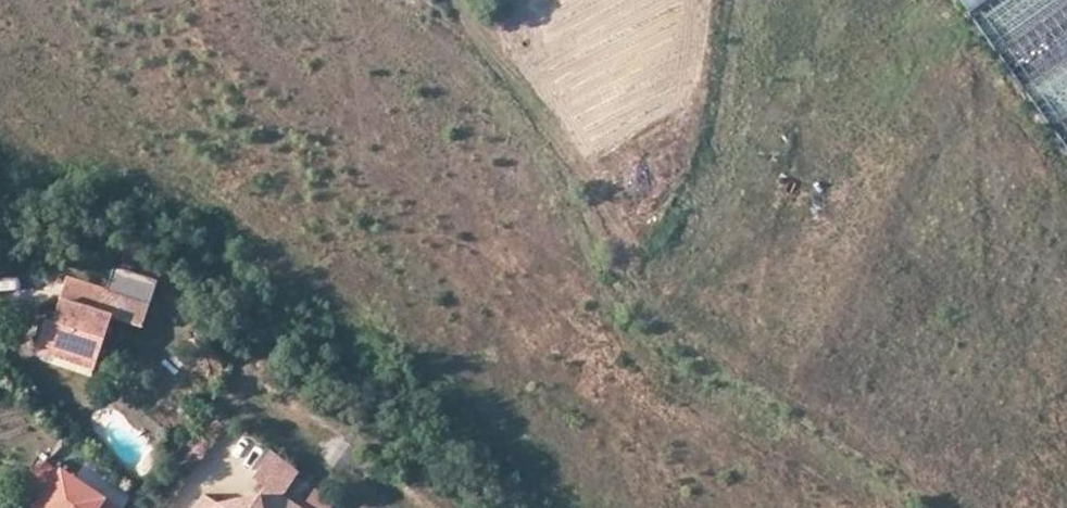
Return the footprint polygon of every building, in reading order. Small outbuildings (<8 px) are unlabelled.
[(46,319),(38,342),(96,362),(112,315),(100,311),(106,289),(69,278),(53,322),(46,319)] [(152,303),(106,289),(100,311),(112,315),(145,325),(152,303)] [(96,362),(38,342),(35,351),(92,371),(96,362)] [(282,495),(298,471),(271,450),(253,476),(265,484),(282,495)] [(46,458),(24,493),(40,503),(37,507),(122,507),(46,458)] [(282,495),(265,484),(258,494),(218,502),(204,493),(199,501),(204,504),(202,507),(301,507),(282,495)] [(313,488),(304,502),(313,507),(326,507),(331,500),(313,488)]
